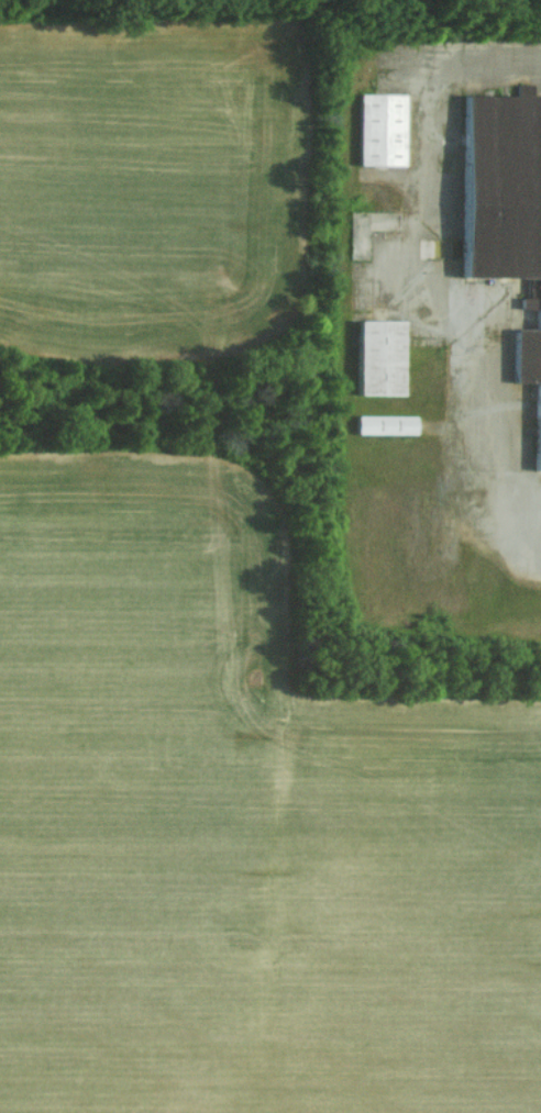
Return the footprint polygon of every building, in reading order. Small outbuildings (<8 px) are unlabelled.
[(359,164),(405,164),(406,93),(361,93),(359,164)] [(527,277),(529,282),(529,295),(521,298),(521,307),(539,308),(540,278),(540,277),(540,194),(538,190),(526,189),(522,177),(522,162),(532,162),(532,167),(540,167),(540,95),(471,93),(471,101),(471,102),(466,275),(527,277)] [(404,394),(405,320),(361,319),(360,394),(404,394)] [(517,329),(518,382),(540,381),(540,328),(517,329)] [(417,433),(417,414),(357,414),(357,433),(417,433)]
